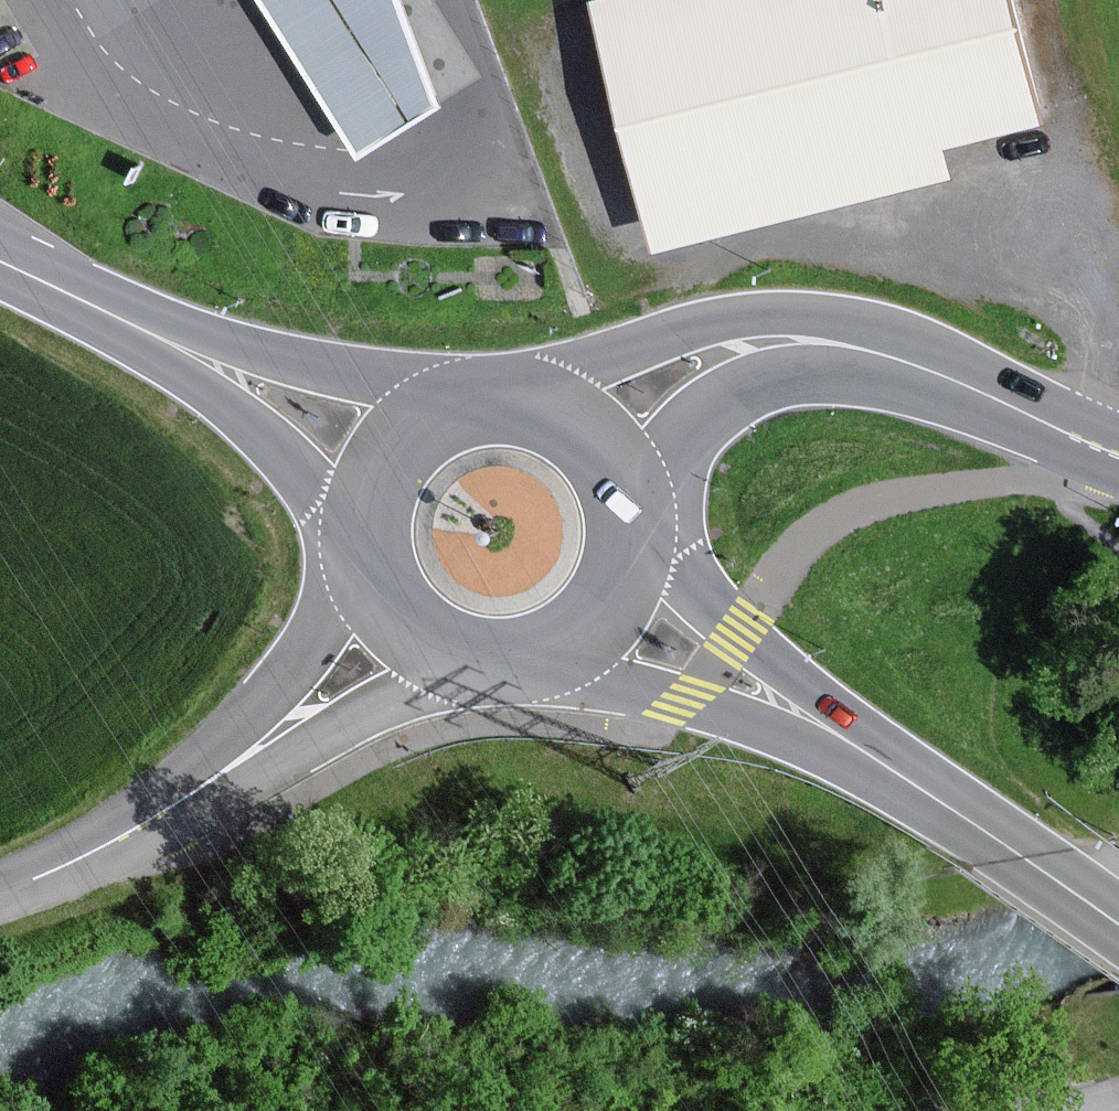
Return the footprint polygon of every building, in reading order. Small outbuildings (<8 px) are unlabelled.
[(367,148),(445,101),(408,0),(276,0),(367,148)] [(595,6),(654,244),(940,173),(934,146),(1030,122),(999,0),(620,0),(595,6)]
